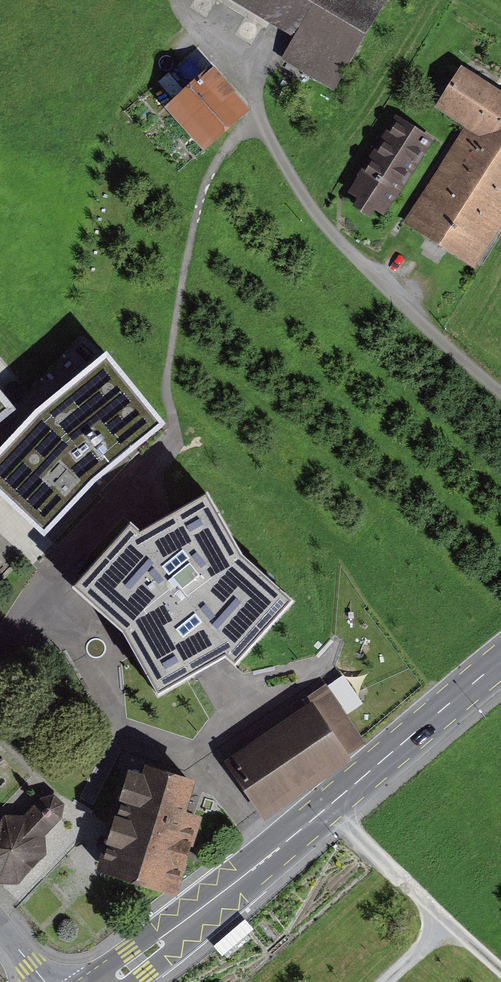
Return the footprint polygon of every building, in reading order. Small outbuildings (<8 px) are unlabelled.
[(274,20),(286,0),(241,0),(274,20)] [(274,20),(303,37),(291,57),(330,81),(380,0),(286,0),(274,20)] [(418,217),(481,255),(500,223),(500,87),(461,63),(434,107),(472,130),(418,217)] [(171,108),(204,147),(243,113),(210,75),(171,108)] [(406,113),(358,186),(391,207),(439,134),(406,113)] [(26,383),(0,351),(0,403),(26,383)] [(0,462),(0,491),(46,533),(92,482),(158,428),(106,366),(40,420),(0,462)] [(122,633),(158,698),(226,656),(238,664),(296,605),(242,553),(209,493),(139,532),(132,523),(76,587),(122,633)] [(233,764),(265,811),(341,761),(309,713),(233,764)] [(104,871),(172,890),(191,824),(180,821),(190,787),(148,775),(138,809),(123,804),(104,871)] [(0,826),(0,872),(7,880),(24,878),(55,849),(51,829),(65,815),(65,807),(59,801),(49,804),(38,816),(17,811),(0,826)]
